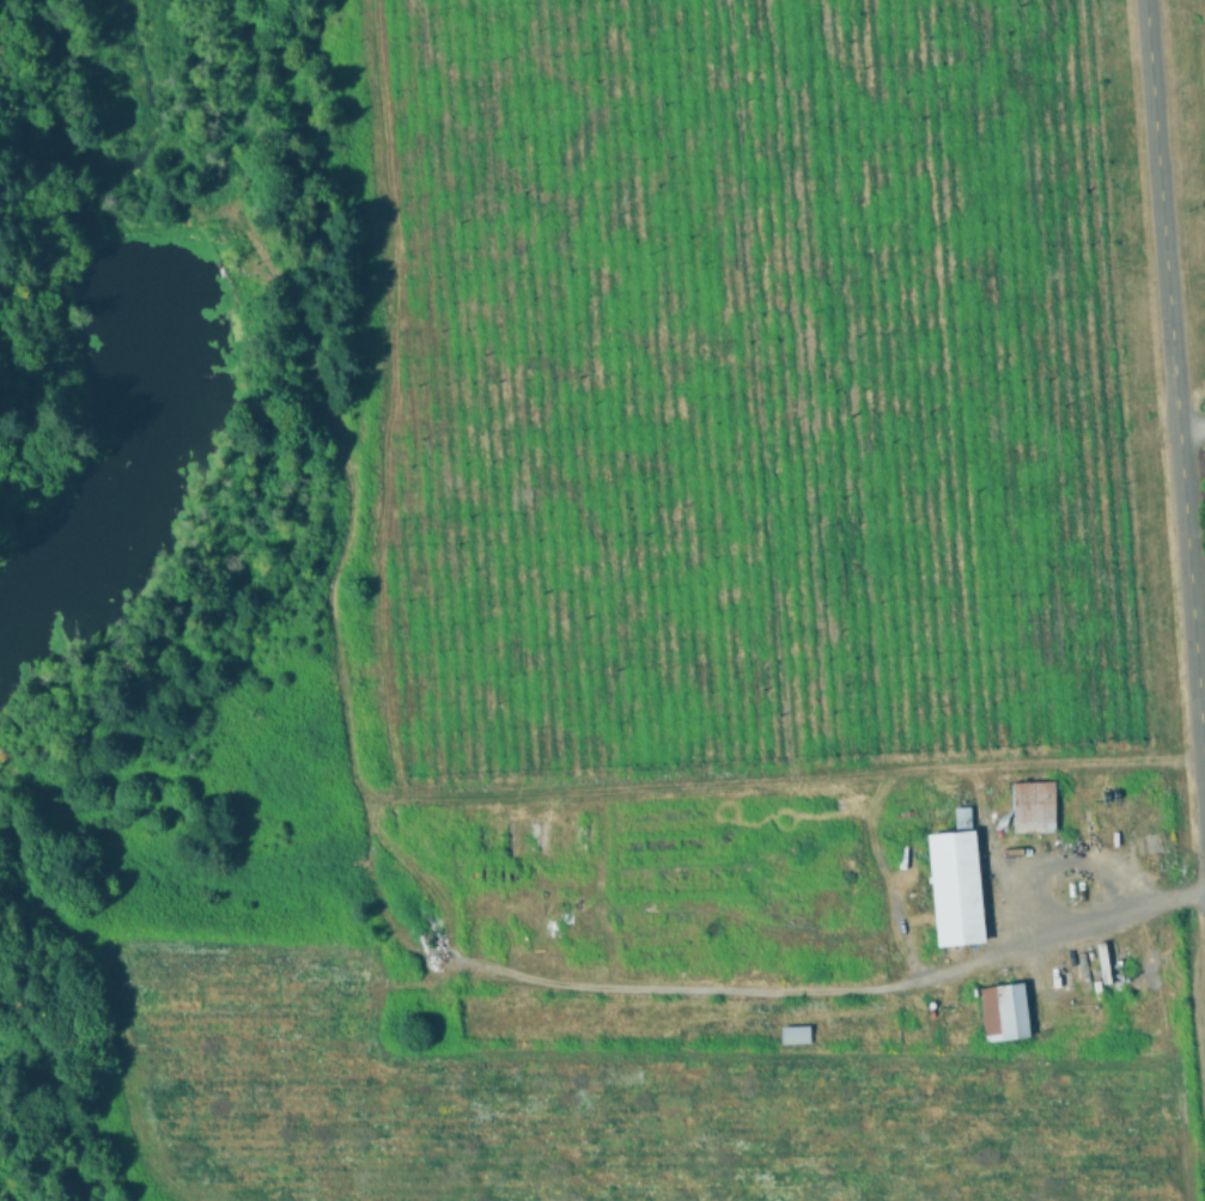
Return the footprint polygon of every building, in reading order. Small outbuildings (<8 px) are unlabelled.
[(1054,782),(1012,782),(1012,833),(1054,833),(1054,782)] [(984,943),(975,830),(927,834),(936,946),(984,943)] [(979,987),(984,1042),(1028,1038),(1022,983),(979,987)]
